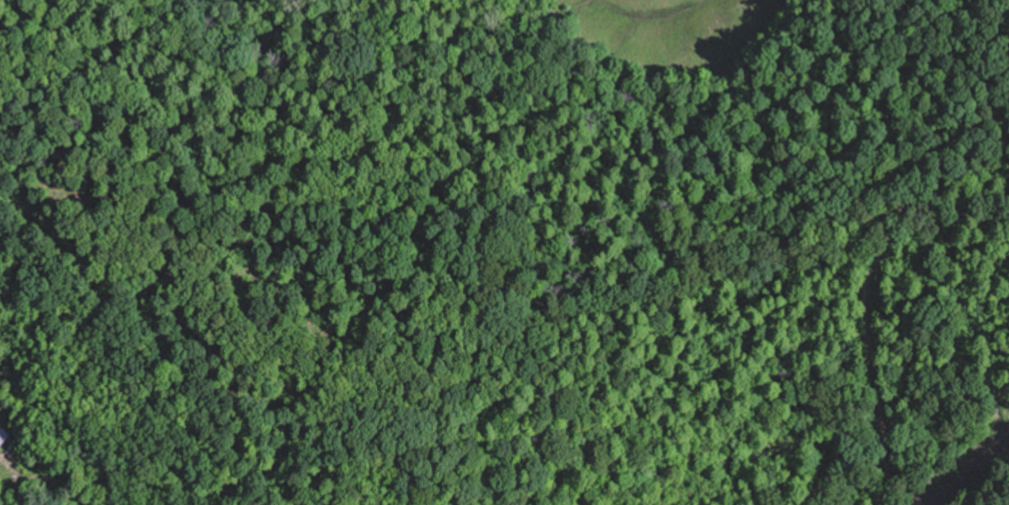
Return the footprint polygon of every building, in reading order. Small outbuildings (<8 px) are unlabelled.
[(0,424),(0,448),(12,435),(0,424)]
